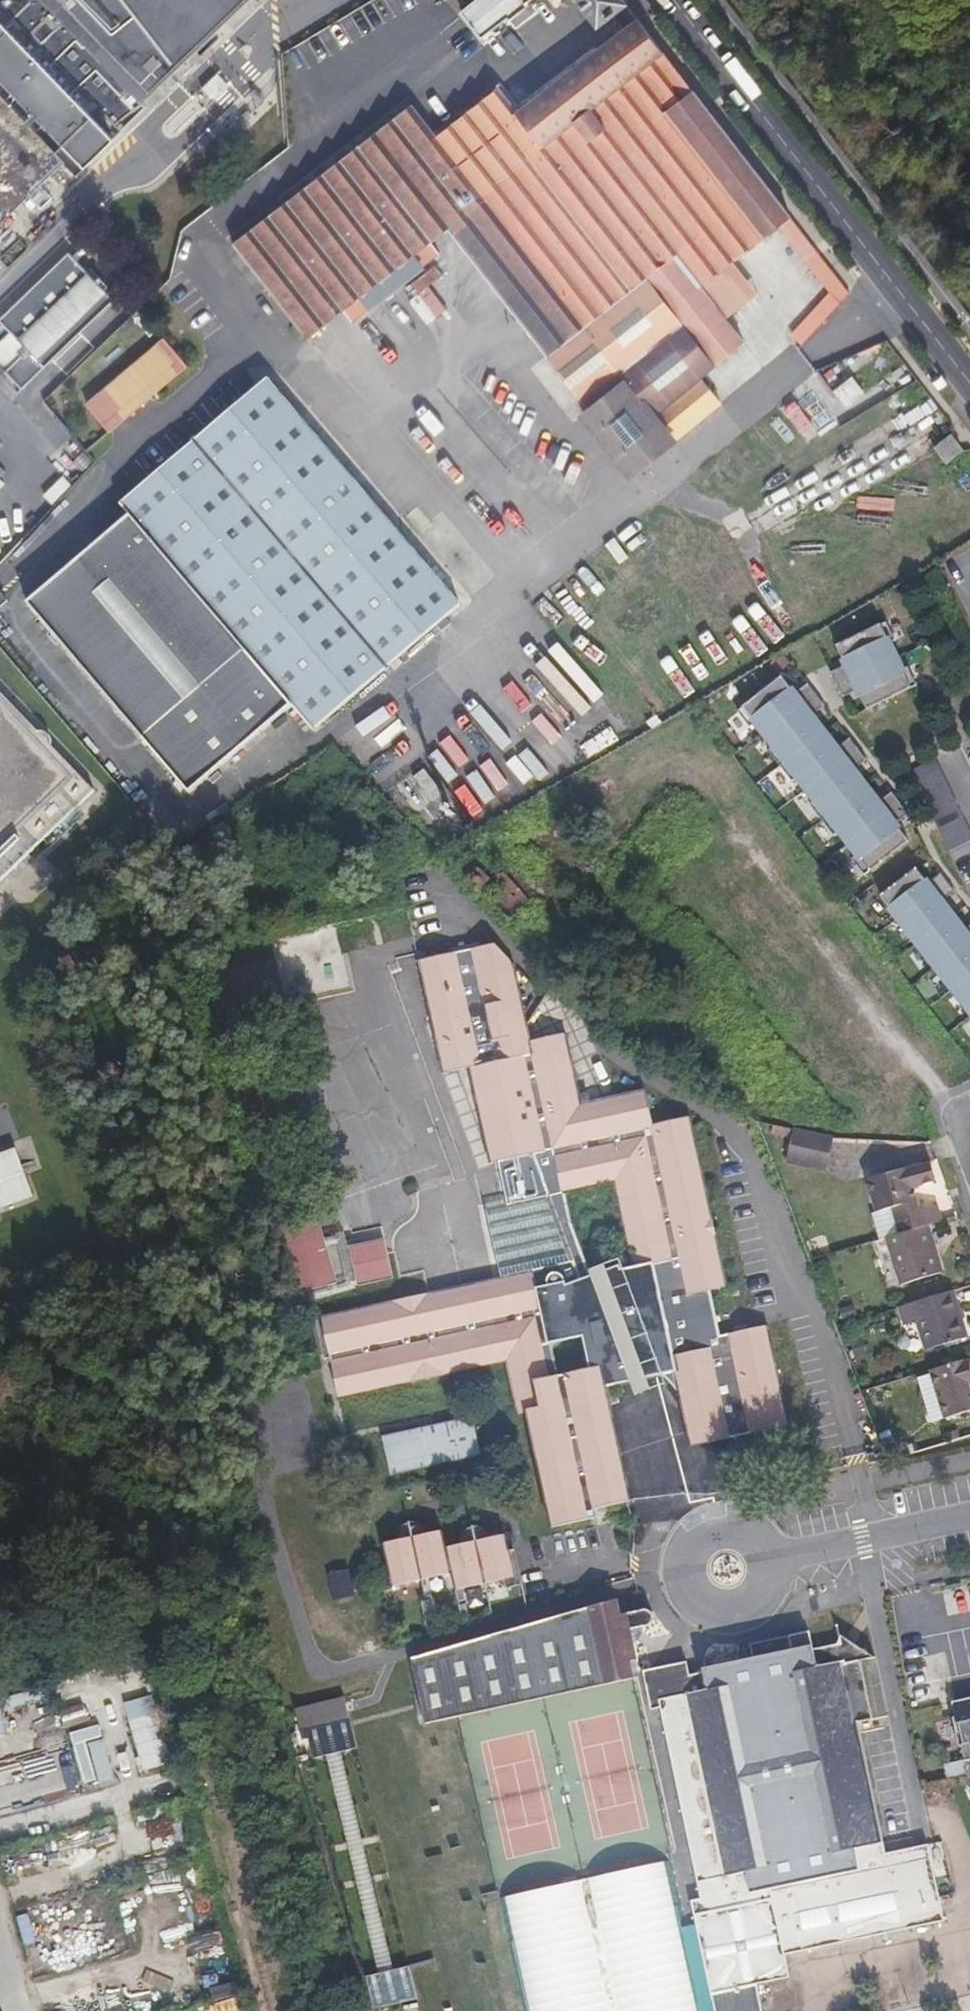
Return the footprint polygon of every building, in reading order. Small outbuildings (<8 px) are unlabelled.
[(59,151),(71,162),(141,98),(138,94),(239,0),(0,0),(0,210),(59,151)] [(456,9),(476,36),(503,16),(506,19),(525,5),(522,1),(523,0),(468,0),(456,9)] [(619,0),(574,0),(592,23),(621,2),(619,0)] [(786,217),(632,17),(511,110),(493,88),(433,133),(408,103),(228,241),(303,337),(355,298),(365,309),(419,268),(410,255),(445,228),(585,407),(577,414),(625,474),(715,403),(695,376),(740,341),(696,286),(786,217)] [(195,89),(200,95),(204,91),(208,95),(223,81),(221,79),(226,75),(220,69),(216,73),(213,69),(197,83),(199,85),(195,89)] [(42,364),(112,297),(65,249),(0,312),(0,318),(8,328),(0,336),(0,362),(4,367),(25,346),(42,364)] [(89,407),(160,342),(138,320),(46,403),(91,453),(113,433),(89,407)] [(193,363),(167,336),(160,342),(89,407),(113,433),(116,436),(193,363)] [(815,412),(831,388),(809,374),(793,397),(815,412)] [(462,613),(262,380),(120,495),(318,729),(462,613)] [(840,403),(850,419),(868,407),(857,391),(840,403)] [(934,442),(944,458),(962,445),(952,429),(934,442)] [(318,729),(120,495),(111,502),(121,513),(109,523),(273,714),(284,704),(310,735),(318,729)] [(273,714),(109,523),(18,601),(180,793),(273,714)] [(905,671),(892,644),(898,640),(890,622),(839,646),(848,665),(854,678),(860,690),(869,710),(920,686),(911,668),(905,671)] [(854,678),(848,665),(832,672),(838,685),(854,678)] [(796,694),(783,677),(738,711),(750,727),(756,723),(772,745),(767,749),(793,783),(799,779),(815,801),(810,806),(835,839),(840,835),(858,857),(852,862),(865,878),(910,844),(897,827),(888,816),(880,805),(855,772),(846,761),(838,749),(813,717),(804,705),(796,694)] [(860,690),(854,678),(838,685),(844,698),(860,690)] [(818,695),(810,684),(796,694),(804,705),(818,695)] [(827,706),(818,695),(804,705),(813,717),(827,706)] [(95,797),(0,701),(0,890),(95,797)] [(846,761),(860,750),(851,739),(838,749),(846,761)] [(855,772),(869,762),(860,750),(846,761),(855,772)] [(914,772),(952,854),(969,846),(969,838),(935,762),(914,772)] [(902,806),(894,794),(880,805),(888,816),(902,806)] [(910,817),(902,806),(888,816),(897,827),(910,817)] [(917,873),(881,900),(969,1017),(969,942),(964,935),(942,906),(935,897),(928,888),(917,873)] [(935,897),(949,886),(943,877),(928,888),(935,897)] [(942,906),(956,895),(949,886),(935,897),(942,906)] [(718,1328),(708,1283),(723,1280),(690,1110),(650,1117),(642,1081),(577,1093),(563,1024),(528,1031),(512,954),(492,932),(414,947),(439,1065),(466,1060),(486,1155),(496,1153),(505,1197),(556,1187),(569,1253),(496,1270),(317,1309),(335,1391),(501,1357),(512,1409),(521,1408),(546,1522),(592,1512),(590,1504),(625,1496),(601,1381),(626,1375),(645,1371),(662,1367),(670,1366),(675,1388),(686,1442),(787,1422),(766,1319),(718,1328)] [(298,981),(289,982),(290,998),(347,992),(344,962),(330,963),(328,947),(304,950),(305,961),(296,962),(298,981)] [(823,1162),(830,1138),(794,1126),(788,1148),(823,1162)] [(823,1162),(788,1148),(785,1158),(821,1169),(823,1162)] [(33,1195),(17,1150),(0,1156),(0,1208),(33,1195)] [(911,1196),(905,1175),(926,1169),(921,1150),(858,1167),(868,1201),(882,1197),(889,1223),(920,1213),(934,1209),(928,1191),(911,1196)] [(569,1253),(556,1187),(505,1197),(482,1201),(496,1270),(569,1253)] [(933,1260),(920,1213),(889,1223),(878,1226),(891,1271),(933,1260)] [(356,1284),(393,1276),(385,1237),(348,1245),(356,1284)] [(958,1327),(944,1279),(902,1291),(916,1339),(958,1327)] [(967,1391),(962,1372),(968,1370),(962,1347),(923,1359),(936,1407),(969,1399),(967,1391)] [(675,1388),(670,1366),(662,1367),(675,1388)] [(968,1370),(962,1372),(967,1391),(969,1390),(969,1378),(968,1370)] [(648,1383),(645,1371),(626,1375),(628,1387),(648,1383)] [(428,1416),(426,1406),(411,1409),(414,1420),(416,1429),(430,1426),(428,1416)] [(475,1447),(467,1409),(428,1416),(430,1426),(416,1429),(414,1420),(375,1428),(383,1465),(475,1447)] [(875,1455),(874,1447),(879,1445),(875,1437),(867,1439),(869,1445),(863,1447),(865,1457),(875,1455)] [(441,1566),(435,1547),(430,1527),(421,1528),(419,1522),(416,1519),(411,1517),(408,1517),(403,1520),(401,1523),(402,1529),(403,1534),(412,1574),(441,1566)] [(511,1580),(498,1531),(482,1534),(478,1521),(476,1519),(472,1517),(468,1517),(466,1518),(462,1522),(462,1528),(465,1539),(479,1589),(511,1580)] [(412,1574),(403,1534),(376,1541),(387,1581),(412,1574)] [(479,1589),(465,1539),(435,1547),(441,1566),(449,1597),(479,1589)] [(625,1638),(623,1627),(635,1623),(649,1620),(651,1618),(655,1614),(655,1608),(654,1605),(650,1602),(646,1602),(617,1609),(613,1595),(551,1612),(575,1691),(628,1676),(624,1660),(630,1658),(625,1638)] [(575,1691),(551,1612),(405,1652),(426,1732),(575,1691)] [(632,1637),(637,1630),(635,1623),(623,1627),(625,1638),(632,1637)] [(854,1721),(871,1717),(857,1656),(854,1640),(840,1630),(834,1640),(810,1645),(806,1628),(746,1642),(749,1656),(699,1668),(699,1674),(686,1677),(676,1679),(673,1661),(670,1661),(643,1707),(652,1705),(696,1897),(698,1910),(689,1912),(708,1997),(698,1999),(701,2010),(761,2010),(755,1981),(788,1974),(784,1954),(942,1919),(925,1840),(883,1849),(854,1721)] [(871,1653),(854,1640),(857,1656),(871,1653)] [(686,1677),(681,1659),(673,1661),(676,1679),(686,1677)] [(643,1707),(670,1661),(634,1671),(643,1707)] [(950,1696),(967,1775),(969,1775),(969,1691),(950,1696)] [(153,1694),(124,1701),(140,1770),(170,1763),(153,1694)] [(71,1730),(81,1786),(111,1781),(101,1725),(71,1730)] [(668,1862),(589,1877),(614,2010),(695,2010),(668,1862)] [(583,1882),(503,1898),(526,2010),(609,2010),(583,1882)] [(28,1911),(36,1942),(97,1927),(90,1896),(28,1911)] [(698,1910),(696,1897),(686,1899),(689,1912),(698,1910)]
